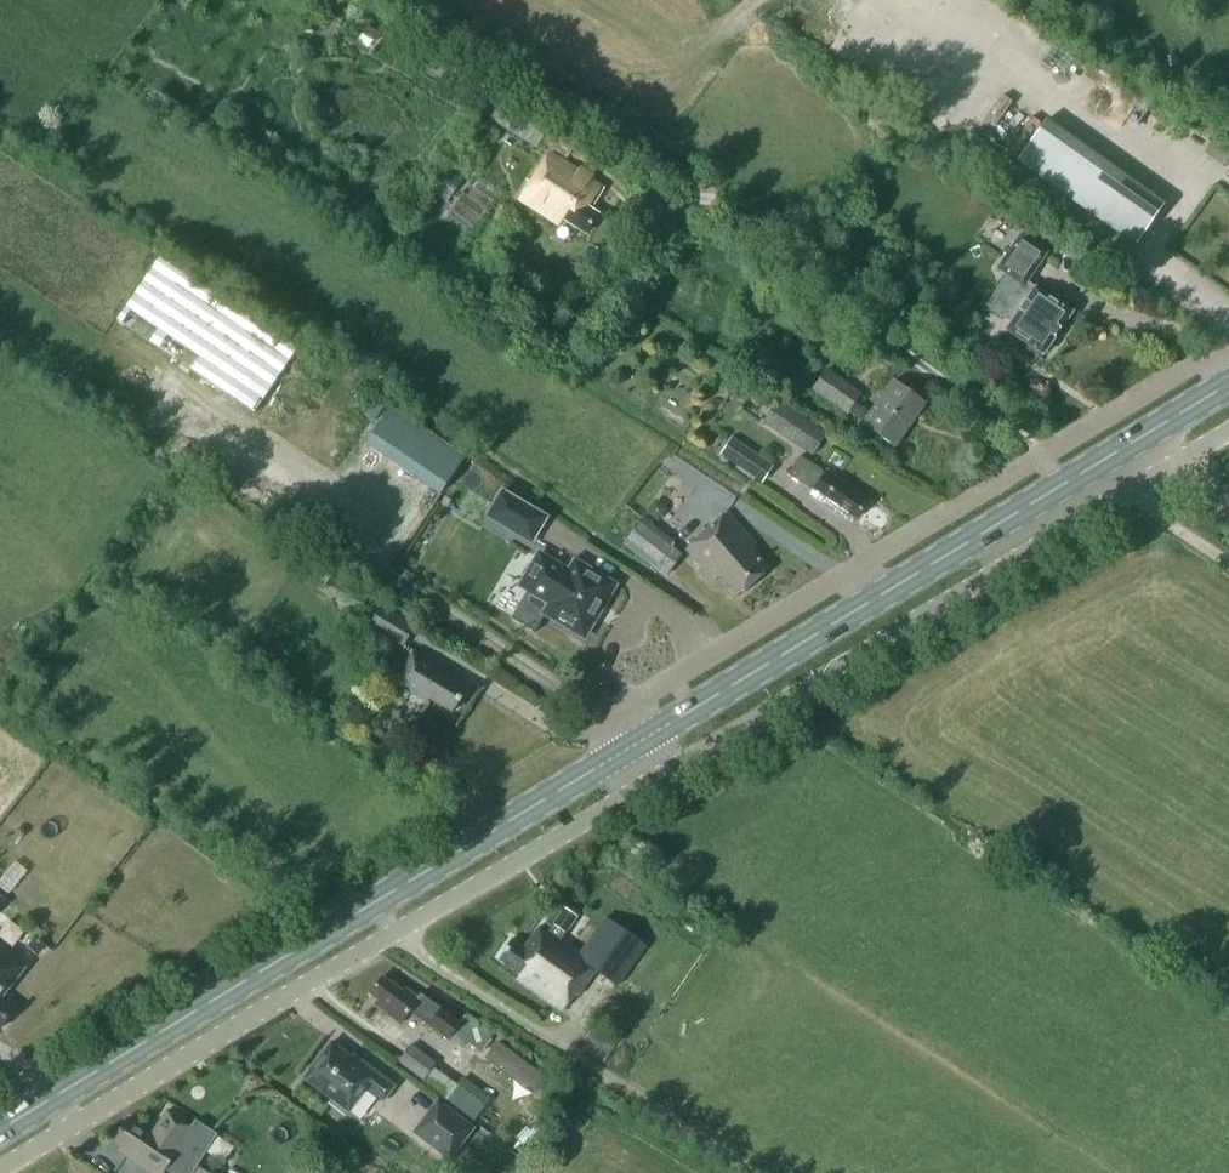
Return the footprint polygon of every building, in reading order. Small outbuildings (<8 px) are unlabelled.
[(494,118),(511,128),(513,129),(537,145),(543,136),(560,147),(569,134),(525,106),(524,108),(506,97),(494,118)] [(1136,240),(1164,197),(1039,116),(1011,160),(1136,240)] [(1203,150),(1225,164),(1228,158),(1228,138),(1216,130),(1203,150)] [(601,186),(550,153),(520,199),(559,223),(563,218),(586,233),(599,213),(588,206),(601,186)] [(1027,282),(1047,252),(1020,234),(997,268),(1007,275),(987,305),(1011,322),(1006,329),(1043,354),(1072,311),(1036,286),(1035,287),(1027,282)] [(117,320),(254,412),(298,347),(161,255),(117,320)] [(925,402),(893,380),(870,413),(854,402),(861,392),(826,369),(813,389),(847,413),(848,411),(864,422),(863,423),(894,446),(925,402)] [(777,396),(762,419),(813,452),(828,429),(777,396)] [(440,492),(465,456),(390,406),(365,442),(440,492)] [(748,449),(744,447),(730,438),(721,453),(735,462),(735,463),(757,477),(767,461),(748,449)] [(827,470),(826,472),(800,455),(788,474),(804,484),(807,478),(817,485),(811,495),(846,518),(849,513),(856,518),(867,501),(847,487),(849,484),(827,470)] [(531,508),(502,490),(487,515),(516,533),(531,508)] [(738,596),(768,568),(751,549),(756,544),(726,511),(685,548),(715,581),(720,576),(738,596)] [(674,542),(642,519),(624,545),(654,568),(674,542)] [(569,572),(546,559),(528,588),(552,602),(545,612),(584,635),(613,585),(575,562),(569,572)] [(415,627),(381,606),(369,625),(403,645),(415,627)] [(430,698),(452,711),(466,688),(444,675),(446,672),(413,651),(395,681),(428,701),(430,698)] [(511,939),(498,958),(521,973),(517,978),(563,1010),(574,993),(577,995),(595,970),(617,985),(645,945),(605,917),(581,951),(562,938),(577,916),(564,908),(547,932),(538,926),(524,947),(511,939)] [(25,947),(34,954),(43,944),(33,937),(25,947)] [(0,940),(0,1028),(15,1009),(1,998),(29,963),(0,940)] [(460,1022),(441,1009),(420,994),(417,997),(406,989),(404,992),(382,976),(370,993),(378,999),(375,1004),(400,1023),(409,1011),(447,1040),(460,1022)] [(481,1020),(466,1040),(481,1050),(495,1031),(481,1020)] [(304,1077),(332,1099),(329,1103),(344,1114),(347,1111),(348,1111),(367,1087),(383,1100),(394,1086),(362,1061),(360,1064),(331,1042),(304,1077)] [(411,1044),(399,1062),(424,1079),(436,1062),(411,1044)] [(473,1128),(438,1100),(414,1131),(449,1158),(473,1128)] [(114,1140),(125,1147),(121,1153),(154,1172),(163,1172),(165,1169),(168,1165),(181,1172),(184,1172),(195,1156),(199,1159),(215,1134),(216,1135),(217,1133),(195,1119),(191,1125),(166,1110),(151,1134),(126,1119),(114,1140)]
